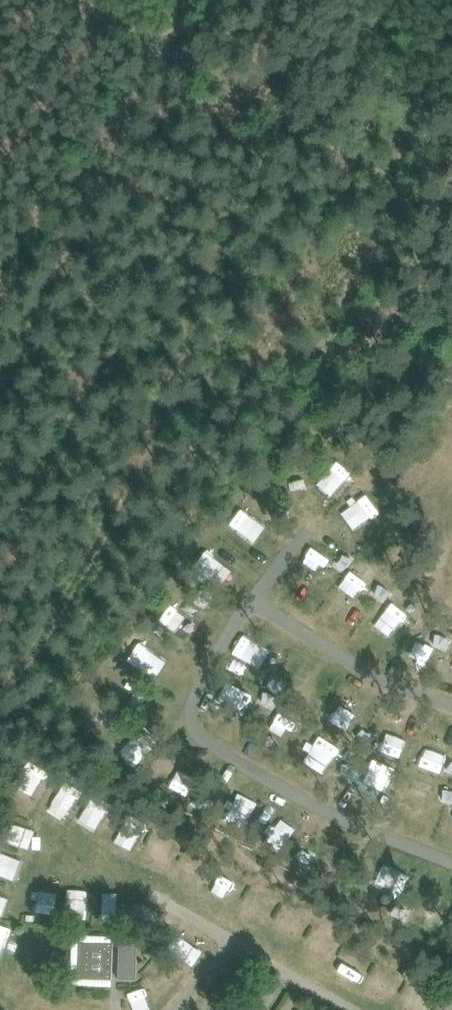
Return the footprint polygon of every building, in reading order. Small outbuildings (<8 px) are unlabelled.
[(34,832),(5,820),(0,833),(0,838),(27,849),(34,832)] [(7,877),(12,863),(0,859),(0,874),(7,877)] [(223,869),(210,896),(228,904),(240,877),(223,869)] [(3,917),(11,897),(0,893),(0,916),(3,917)] [(56,911),(58,898),(38,895),(36,909),(56,911)] [(67,898),(66,919),(91,919),(91,898),(67,898)] [(28,941),(27,956),(50,958),(51,942),(28,941)] [(77,978),(112,979),(113,943),(79,942),(77,978)] [(136,980),(138,944),(120,944),(118,980),(136,980)] [(355,974),(364,958),(345,948),(336,964),(355,974)] [(57,1009),(76,1009),(77,998),(57,997),(57,1009)]
